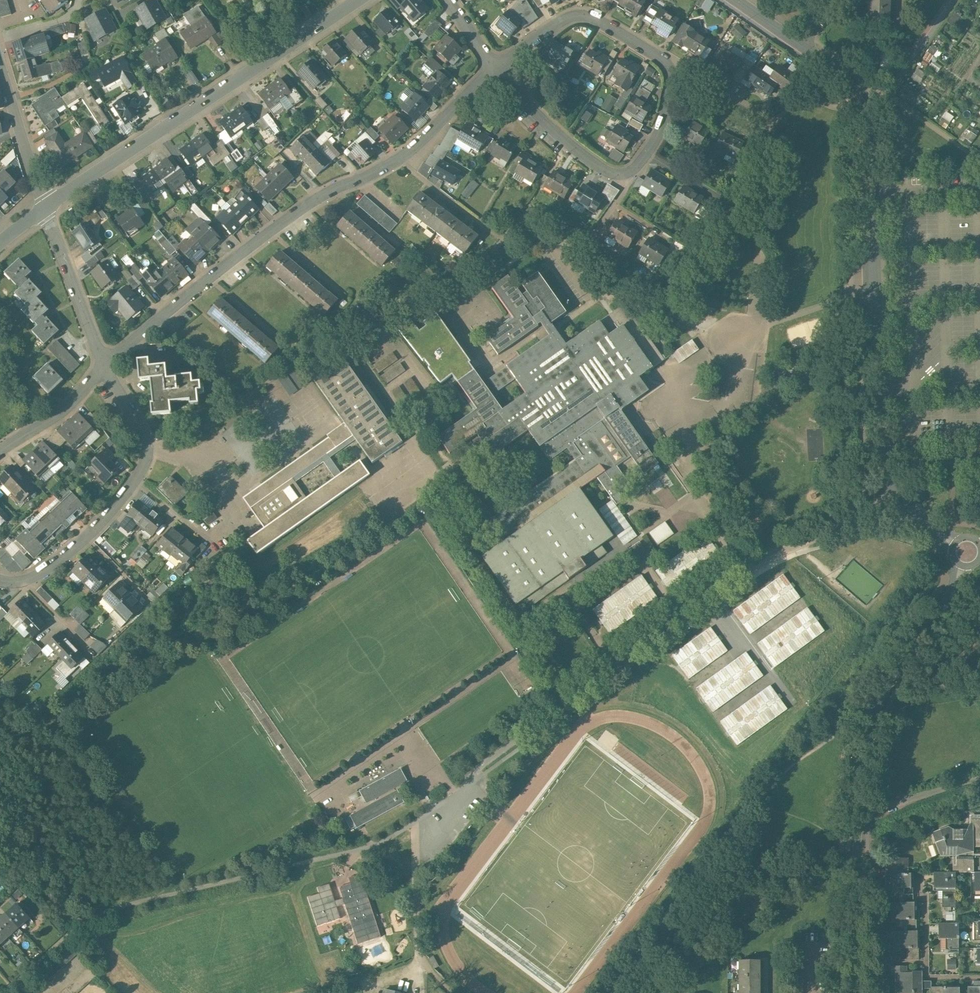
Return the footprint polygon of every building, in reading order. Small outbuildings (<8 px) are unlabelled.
[(7,0),(0,0),(0,17),(0,18),(11,15),(7,0)] [(67,2),(66,0),(43,0),(41,1),(49,14),(67,2)] [(150,3),(137,10),(147,29),(165,20),(156,3),(154,0),(150,3)] [(399,0),(392,0),(391,1),(399,9),(401,8),(400,7),(403,4),(399,0)] [(419,0),(408,0),(403,4),(400,7),(401,8),(405,13),(406,12),(414,22),(428,9),(419,0)] [(619,5),(627,9),(625,12),(636,18),(646,2),(643,0),(623,0),(619,5)] [(656,0),(652,6),(660,10),(663,12),(666,6),(656,0)] [(695,5),(701,9),(707,0),(698,0),(695,5)] [(538,19),(526,1),(523,1),(512,14),(518,20),(523,18),(524,19),(528,26),(538,19)] [(889,6),(871,5),(871,13),(870,13),(869,22),(888,23),(889,6)] [(652,6),(643,22),(650,26),(651,24),(660,10),(652,6)] [(198,7),(183,15),(191,28),(206,19),(198,7)] [(399,24),(387,10),(375,21),(381,28),(383,27),(389,34),(399,24)] [(663,12),(660,10),(651,24),(658,28),(657,31),(668,38),(678,21),(663,12)] [(105,11),(87,20),(94,33),(97,40),(115,31),(105,11)] [(512,14),(509,12),(499,23),(505,29),(503,31),(511,37),(522,23),(518,20),(512,14)] [(191,28),(181,35),(186,43),(190,41),(194,48),(209,38),(214,35),(215,34),(206,19),(191,28)] [(87,20),(79,22),(83,35),(94,33),(87,20)] [(435,20),(424,33),(430,39),(442,25),(435,20)] [(709,43),(691,32),(692,30),(683,24),(672,42),(681,48),(683,46),(690,50),(688,52),(699,59),(700,58),(705,50),(709,43)] [(63,25),(46,30),(49,38),(65,33),(63,25)] [(375,42),(361,26),(347,38),(355,47),(366,59),(375,51),(370,46),(375,42)] [(419,38),(410,28),(404,33),(414,44),(419,38)] [(221,45),(214,35),(209,38),(215,49),(221,45)] [(44,37),(14,45),(20,64),(35,59),(35,58),(49,54),(44,37)] [(462,49),(448,37),(436,51),(448,61),(454,54),(455,56),(462,49)] [(355,47),(347,38),(343,42),(351,51),(355,47)] [(177,58),(165,40),(156,45),(158,47),(143,56),(153,72),(167,62),(168,64),(177,58)] [(347,54),(335,40),(323,51),(327,56),(325,58),(333,67),(347,54)] [(85,42),(78,44),(82,57),(89,54),(85,42)] [(565,47),(564,50),(556,45),(556,44),(555,46),(547,58),(547,59),(557,65),(555,68),(563,72),(570,59),(574,53),(565,47)] [(550,45),(548,49),(546,49),(543,53),(544,56),(547,58),(555,46),(553,45),(550,45)] [(709,53),(705,50),(700,58),(704,60),(709,53)] [(617,54),(612,51),(607,59),(608,60),(612,63),(617,54)] [(742,62),(725,51),(718,63),(719,63),(728,68),(727,70),(734,74),(738,69),(742,62)] [(607,59),(600,55),(598,57),(589,52),(581,65),(598,76),(602,70),(608,60),(607,59)] [(580,56),(574,53),(570,59),(576,63),(580,56)] [(547,59),(540,55),(538,60),(544,64),(546,61),(555,68),(557,65),(547,59)] [(443,68),(430,57),(424,64),(435,74),(437,72),(439,73),(443,68)] [(35,59),(20,64),(25,82),(40,77),(38,68),(35,59)] [(754,66),(744,59),(742,62),(738,69),(734,74),(731,78),(741,85),(744,79),(754,66)] [(612,63),(608,60),(602,70),(606,72),(612,63)] [(59,61),(49,65),(51,73),(62,70),(59,61)] [(631,66),(622,61),(613,75),(620,79),(630,85),(638,73),(640,69),(639,69),(632,64),(631,66)] [(124,62),(115,67),(113,64),(91,76),(95,82),(101,79),(106,87),(122,78),(128,89),(136,85),(129,73),(130,73),(124,62)] [(327,78),(312,62),(299,74),(315,90),(315,89),(314,88),(320,83),(321,84),(327,78)] [(648,65),(643,62),(639,69),(640,69),(638,73),(642,75),(648,65)] [(49,65),(38,68),(40,77),(51,73),(49,65)] [(796,77),(779,65),(770,78),(778,84),(787,90),(796,77)] [(744,79),(769,97),(778,84),(770,78),(754,66),(744,79)] [(918,69),(912,78),(921,83),(926,74),(918,69)] [(435,74),(430,80),(430,81),(421,91),(430,99),(433,103),(450,83),(439,73),(437,72),(435,74)] [(620,79),(613,75),(609,81),(616,85),(620,79)] [(630,85),(620,79),(616,85),(625,91),(626,92),(630,85)] [(291,94),(281,80),(270,88),(280,102),(291,94)] [(109,123),(84,84),(61,99),(65,105),(66,107),(78,100),(79,100),(82,98),(101,128),(109,123)] [(630,85),(626,92),(625,91),(621,96),(627,100),(634,87),(630,85)] [(280,102),(270,88),(259,96),(269,110),(280,102)] [(651,94),(641,88),(626,112),(643,123),(652,109),(644,105),(651,94)] [(57,91),(33,106),(46,127),(54,122),(49,115),(65,105),(61,99),(57,91)] [(610,112),(618,98),(609,94),(602,108),(610,112)] [(131,95),(113,106),(126,127),(144,115),(131,95)] [(417,95),(408,104),(406,102),(401,108),(416,121),(429,107),(429,106),(426,103),(417,95)] [(327,105),(319,96),(314,100),(322,109),(327,105)] [(433,103),(430,99),(426,103),(429,106),(429,107),(434,111),(438,106),(433,103)] [(252,122),(242,108),(231,116),(241,130),(252,122)] [(273,123),(267,114),(262,118),(268,126),(273,123)] [(231,116),(220,123),(230,138),(231,138),(241,130),(243,133),(241,130),(231,116)] [(400,121),(395,116),(389,122),(390,123),(381,132),(393,144),(408,129),(400,121)] [(268,126),(262,118),(258,121),(265,131),(269,128),(268,126)] [(709,132),(689,120),(680,135),(680,136),(682,133),(689,138),(688,139),(700,146),(709,132)] [(489,137),(473,127),(474,125),(468,122),(458,139),(472,147),(472,149),(478,153),(482,146),(483,146),(486,141),(488,137),(489,137)] [(627,132),(617,126),(607,142),(624,153),(633,139),(626,135),(627,132)] [(269,128),(265,131),(270,139),(275,135),(269,128)] [(379,137),(371,128),(365,133),(374,141),(379,137)] [(84,134),(75,140),(77,143),(65,150),(56,136),(58,135),(54,129),(43,136),(61,166),(92,146),(84,134)] [(97,143),(89,131),(84,134),(92,146),(97,143)] [(326,132),(312,145),(317,150),(328,139),(333,134),(327,133),(326,132)] [(365,133),(355,142),(357,145),(357,148),(365,141),(370,147),(375,143),(374,141),(374,142),(374,141),(365,133)] [(744,143),(723,134),(716,149),(725,153),(740,160),(743,154),(740,152),(744,143)] [(212,148),(203,136),(191,144),(192,144),(202,157),(202,158),(206,155),(214,167),(222,161),(212,148)] [(312,145),(304,137),(291,150),(296,156),(298,155),(305,162),(317,150),(312,145)] [(334,146),(328,139),(317,150),(330,164),(338,158),(330,150),(334,146)] [(516,149),(501,139),(498,144),(491,155),(500,160),(501,158),(508,162),(512,155),(516,149)] [(285,148),(277,140),(271,145),(279,153),(285,148)] [(370,147),(365,141),(357,148),(353,152),(363,164),(376,153),(370,147)] [(498,144),(493,141),(491,144),(486,152),(491,155),(498,144)] [(221,142),(212,148),(222,161),(230,155),(224,146),(221,142)] [(234,152),(228,143),(224,146),(230,155),(234,152)] [(202,157),(192,144),(181,151),(191,165),(202,157)] [(343,153),(336,144),(334,146),(330,150),(338,158),(343,153)] [(716,149),(713,147),(705,164),(718,170),(725,153),(716,149)] [(1,161),(6,166),(17,155),(12,150),(1,161)] [(317,150),(305,162),(311,169),(310,170),(316,176),(316,177),(323,170),(323,171),(330,164),(317,150)] [(543,166),(527,157),(528,155),(522,152),(512,170),(525,178),(525,179),(533,184),(543,166)] [(750,158),(743,154),(740,160),(739,164),(746,167),(750,158)] [(293,178),(275,159),(262,171),(268,177),(280,190),(293,178)] [(173,169),(166,160),(162,163),(163,164),(153,171),(163,185),(167,182),(174,192),(183,185),(176,175),(182,171),(178,166),(173,169)] [(461,172),(441,160),(438,164),(435,169),(433,168),(430,173),(443,181),(452,187),(461,172)] [(316,176),(310,170),(306,173),(312,180),(316,176)] [(7,199),(3,194),(15,183),(3,171),(0,174),(0,205),(7,199)] [(163,185),(153,171),(142,179),(152,193),(163,185)] [(182,171),(176,175),(183,185),(184,186),(189,181),(182,171)] [(671,183),(652,171),(643,186),(645,184),(652,188),(651,190),(662,197),(671,183)] [(573,183),(553,172),(545,187),(547,185),(554,189),(553,190),(565,197),(573,183)] [(268,177),(256,188),(268,201),(280,190),(268,177)] [(468,199),(479,185),(473,180),(461,194),(468,199)] [(193,196),(198,193),(189,181),(184,186),(192,197),(193,196)] [(603,198),(584,186),(580,192),(575,202),(577,199),(584,203),(583,205),(595,212),(603,198)] [(241,191),(249,201),(254,196),(245,187),(241,191)] [(703,199),(684,187),(674,202),(675,202),(677,200),(683,204),(683,206),(695,213),(703,199)] [(576,189),(569,201),(574,204),(575,202),(580,192),(576,189)] [(249,201),(241,191),(234,200),(237,203),(232,208),(244,221),(257,209),(251,203),(249,201)] [(436,234),(449,215),(420,194),(407,212),(436,234)] [(361,209),(369,200),(365,196),(357,205),(361,209)] [(151,210),(144,200),(132,208),(139,218),(151,210)] [(366,213),(374,204),(369,200),(361,209),(366,213)] [(194,203),(189,208),(198,218),(203,224),(204,223),(208,227),(212,223),(194,203)] [(277,211),(269,203),(265,208),(272,216),(277,211)] [(371,217),(378,208),(374,204),(366,213),(371,217)] [(98,205),(93,210),(82,219),(85,224),(86,223),(92,230),(101,219),(102,221),(108,218),(104,213),(98,205)] [(139,218),(132,208),(117,220),(116,219),(126,233),(126,232),(134,226),(137,229),(143,224),(143,225),(144,224),(139,218)] [(232,208),(226,214),(224,212),(217,219),(231,234),(244,221),(232,208)] [(375,221),(383,212),(378,208),(371,217),(375,221)] [(380,225),(388,216),(383,212),(375,221),(380,225)] [(360,246),(372,232),(349,213),(337,227),(360,246)] [(465,255),(479,237),(449,215),(436,234),(465,255)] [(384,229),(392,220),(388,216),(380,225),(384,229)] [(208,227),(204,223),(203,224),(198,218),(186,229),(191,235),(207,253),(221,240),(211,229),(210,229),(208,227)] [(389,233),(397,224),(392,220),(384,229),(389,233)] [(159,221),(153,226),(157,231),(163,227),(159,221)] [(636,234),(617,222),(613,228),(608,236),(608,237),(610,234),(617,239),(616,240),(628,248),(636,234)] [(92,230),(86,223),(85,224),(73,232),(86,252),(100,243),(92,230)] [(606,223),(597,239),(604,243),(608,237),(608,236),(613,228),(606,223)] [(134,226),(126,232),(126,233),(129,237),(138,231),(137,229),(134,226)] [(168,241),(159,231),(153,235),(170,256),(177,251),(175,250),(168,241)] [(372,232),(360,246),(371,256),(370,257),(371,257),(376,261),(377,262),(383,266),(395,251),(372,232)] [(207,253),(191,235),(180,245),(179,246),(185,253),(195,264),(207,253)] [(172,236),(168,241),(175,250),(179,246),(180,245),(172,236)] [(667,250),(648,239),(639,254),(641,252),(648,256),(647,257),(659,264),(667,250)] [(86,254),(81,257),(85,263),(87,262),(95,255),(104,248),(100,243),(86,252),(86,254)] [(297,292),(309,278),(280,253),(268,266),(297,292)] [(95,255),(87,262),(91,267),(99,260),(95,255)] [(127,255),(121,260),(129,269),(135,264),(127,255)] [(175,259),(168,264),(170,265),(164,271),(162,269),(161,270),(174,285),(188,274),(175,259)] [(31,273),(20,260),(4,274),(16,287),(17,286),(25,279),(31,273)] [(117,277),(106,261),(91,272),(96,280),(98,279),(104,287),(117,277)] [(140,270),(135,264),(129,269),(134,275),(139,281),(144,277),(142,275),(140,270)] [(174,285),(161,270),(154,275),(149,269),(142,275),(144,277),(160,297),(174,285)] [(533,319),(537,316),(542,313),(550,325),(567,313),(538,273),(521,285),(527,292),(522,296),(508,276),(492,288),(514,319),(486,339),(498,356),(539,327),(538,326),(533,319)] [(139,281),(134,275),(127,281),(134,290),(141,284),(139,281)] [(309,278),(297,292),(324,316),(337,302),(328,294),(327,295),(309,278)] [(25,279),(17,286),(20,289),(28,282),(25,279)] [(26,308),(37,298),(41,294),(30,281),(28,282),(20,289),(15,294),(26,308)] [(956,285),(956,293),(976,293),(976,284),(956,285)] [(131,292),(127,288),(111,301),(107,304),(114,312),(121,307),(130,317),(138,310),(138,311),(141,309),(140,308),(142,307),(131,292)] [(37,298),(26,308),(22,311),(34,325),(35,324),(43,317),(49,312),(37,298)] [(238,338),(250,324),(221,300),(209,314),(238,338)] [(566,346),(562,349),(555,338),(531,355),(538,366),(529,372),(527,370),(515,379),(526,395),(503,411),(469,363),(471,362),(436,314),(423,323),(427,327),(420,332),(411,320),(398,330),(423,362),(425,360),(430,367),(428,368),(441,384),(452,375),(477,410),(438,438),(450,454),(478,435),(481,440),(473,445),(485,462),(528,431),(550,461),(567,449),(575,459),(581,455),(597,478),(611,497),(658,464),(633,428),(620,411),(619,409),(609,415),(603,406),(615,398),(613,396),(621,391),(639,378),(650,369),(664,360),(625,304),(566,346)] [(498,392),(515,379),(527,370),(529,372),(538,366),(531,355),(555,338),(562,349),(566,346),(552,326),(551,327),(550,325),(542,313),(537,316),(533,319),(538,326),(541,324),(550,336),(489,379),(498,392)] [(43,317),(35,324),(38,327),(46,320),(43,317)] [(38,327),(32,332),(44,345),(59,332),(47,319),(46,320),(38,327)] [(266,363),(279,349),(250,324),(238,338),(266,363)] [(693,339),(673,352),(680,363),(700,349),(693,339)] [(78,366),(57,342),(57,341),(57,340),(48,349),(71,374),(80,366),(79,365),(78,366)] [(392,352),(372,366),(378,374),(398,360),(392,352)] [(243,498),(264,529),(247,541),(257,555),(370,475),(360,461),(342,474),(328,454),(353,436),(372,464),(388,453),(403,442),(387,419),(389,417),(389,414),(368,385),(365,384),(363,386),(344,358),(313,380),(339,417),(344,424),(327,436),(329,438),(260,487),(243,498)] [(175,379),(168,380),(166,367),(150,368),(149,360),(138,361),(139,382),(150,381),(152,404),(151,404),(152,415),(171,414),(171,403),(190,402),(190,405),(199,404),(198,392),(201,391),(200,383),(192,384),(192,376),(175,377),(175,379)] [(400,363),(380,377),(386,385),(406,371),(400,363)] [(63,381),(48,364),(33,378),(48,395),(63,381)] [(308,385),(297,367),(288,372),(300,390),(308,385)] [(298,392),(286,374),(278,379),(290,397),(298,392)] [(426,400),(411,378),(403,383),(418,405),(426,400)] [(619,409),(620,411),(648,391),(639,378),(621,391),(613,396),(615,398),(603,406),(609,415),(619,409)] [(414,408),(398,386),(391,392),(406,414),(414,408)] [(90,413),(83,419),(92,428),(97,422),(90,413)] [(83,419),(79,414),(69,424),(84,441),(95,431),(92,428),(83,419)] [(84,441),(69,424),(59,433),(61,436),(66,441),(75,450),(84,441)] [(55,433),(51,437),(59,446),(66,441),(61,436),(60,438),(55,433)] [(59,446),(51,437),(44,443),(52,451),(53,449),(55,451),(59,446)] [(52,451),(44,443),(34,452),(50,469),(60,460),(52,451)] [(106,449),(91,464),(101,474),(98,477),(104,484),(118,471),(110,462),(114,458),(106,449)] [(50,469),(34,452),(25,461),(24,462),(25,463),(40,478),(50,469)] [(25,461),(17,454),(13,458),(21,467),(25,463),(24,462),(25,461)] [(580,490),(597,478),(581,455),(575,459),(487,522),(502,543),(482,557),(516,605),(522,601),(528,609),(607,553),(601,545),(613,536),(580,490)] [(12,466),(0,478),(22,502),(27,497),(28,497),(30,495),(29,495),(34,490),(24,478),(26,476),(23,473),(22,474),(21,475),(12,466)] [(189,491),(170,472),(155,486),(175,506),(189,491)] [(91,504),(77,490),(73,493),(87,508),(91,504)] [(61,505),(75,520),(87,509),(87,508),(73,493),(61,505)] [(138,501),(132,509),(133,510),(128,515),(140,524),(150,512),(143,506),(138,502),(139,501),(138,501)] [(218,516),(206,502),(197,510),(209,524),(218,516)] [(52,513),(61,524),(65,529),(75,520),(61,505),(52,513)] [(61,524),(52,513),(50,512),(39,522),(53,537),(58,532),(56,529),(61,524)] [(156,517),(150,512),(140,524),(152,535),(153,536),(164,522),(163,521),(163,522),(157,516),(156,517)] [(613,526),(625,545),(638,537),(624,514),(619,517),(621,521),(613,526)] [(649,533),(659,545),(675,533),(665,521),(649,533)] [(27,533),(42,551),(55,539),(53,537),(39,522),(27,533)] [(171,529),(158,546),(164,551),(166,548),(173,553),(184,539),(171,529)] [(42,551),(27,533),(25,532),(13,543),(25,556),(28,553),(34,559),(42,551)] [(198,551),(184,539),(173,553),(186,565),(198,551)] [(13,543),(12,542),(4,550),(15,561),(22,568),(30,561),(25,556),(13,543)] [(137,563),(148,550),(143,545),(131,558),(137,563)] [(635,545),(625,552),(631,561),(641,554),(635,545)] [(2,547),(0,549),(0,563),(6,569),(15,561),(4,550),(2,547)] [(147,553),(137,563),(142,568),(152,559),(147,553)] [(88,556),(73,571),(84,581),(99,567),(88,556)] [(99,567),(84,581),(95,593),(110,578),(109,577),(99,567)] [(786,574),(733,608),(749,633),(802,599),(786,574)] [(643,575),(593,608),(609,633),(660,600),(643,575)] [(119,583),(105,597),(110,602),(108,604),(114,610),(116,608),(130,594),(119,583)] [(53,599),(41,587),(36,592),(48,604),(53,599)] [(130,594),(116,608),(128,620),(142,606),(130,594)] [(34,613),(22,601),(11,612),(18,619),(19,618),(23,623),(34,613)] [(70,614),(82,624),(90,615),(79,605),(70,614)] [(810,607),(757,642),(773,667),(826,633),(810,607)] [(46,625),(34,613),(23,623),(28,628),(27,629),(34,636),(46,625)] [(85,640),(91,634),(81,624),(75,630),(85,640)] [(712,626),(672,654),(689,679),(729,651),(712,626)] [(72,645),(61,633),(49,644),(61,656),(72,645)] [(97,638),(92,647),(101,653),(107,644),(97,638)] [(36,645),(32,640),(24,648),(28,652),(36,645)] [(85,658),(72,645),(61,656),(73,669),(85,658)] [(748,652),(696,686),(712,711),(765,677),(748,652)] [(773,685),(720,719),(736,744),(789,711),(773,685)] [(468,752),(462,756),(465,761),(471,756),(468,752)] [(401,769),(360,791),(366,804),(407,781),(401,769)] [(398,791),(357,813),(363,825),(404,803),(398,791)] [(493,809),(487,805),(482,810),(488,815),(493,809)] [(363,825),(357,813),(351,816),(357,829),(363,825)] [(947,827),(940,829),(941,832),(932,835),(935,844),(939,843),(942,852),(957,852),(973,852),(973,840),(979,840),(979,815),(973,816),(972,830),(954,830),(947,827)] [(973,852),(957,852),(957,866),(953,866),(953,873),(955,873),(970,873),(973,873),(973,852)] [(908,875),(908,858),(886,858),(887,868),(885,868),(885,888),(904,888),(904,893),(913,893),(913,875),(908,875)] [(953,873),(940,873),(940,880),(936,880),(935,889),(945,889),(945,904),(955,904),(955,873),(953,873)] [(970,873),(971,884),(974,884),(974,892),(979,892),(979,873),(973,873),(970,873)] [(340,891),(358,948),(383,941),(363,876),(350,880),(352,887),(340,891)] [(916,903),(884,903),(884,910),(891,910),(891,920),(907,920),(907,925),(916,925),(916,903)] [(17,904),(6,914),(18,928),(24,923),(23,921),(28,917),(17,904)] [(6,914),(0,920),(0,929),(7,936),(8,937),(13,933),(16,937),(22,932),(18,928),(6,914)] [(958,924),(943,924),(943,930),(940,930),(940,936),(948,937),(948,950),(959,949),(958,924)] [(918,931),(885,931),(885,938),(893,938),(893,949),(906,948),(906,960),(918,960),(918,931)] [(792,943),(791,992),(803,992),(804,943),(792,943)] [(438,965),(432,956),(427,959),(433,969),(438,965)] [(947,959),(948,969),(957,969),(956,959),(947,959)] [(739,992),(761,992),(761,961),(739,961),(739,992)] [(907,966),(891,966),(891,972),(895,972),(895,992),(922,992),(922,971),(907,972),(907,966)]
